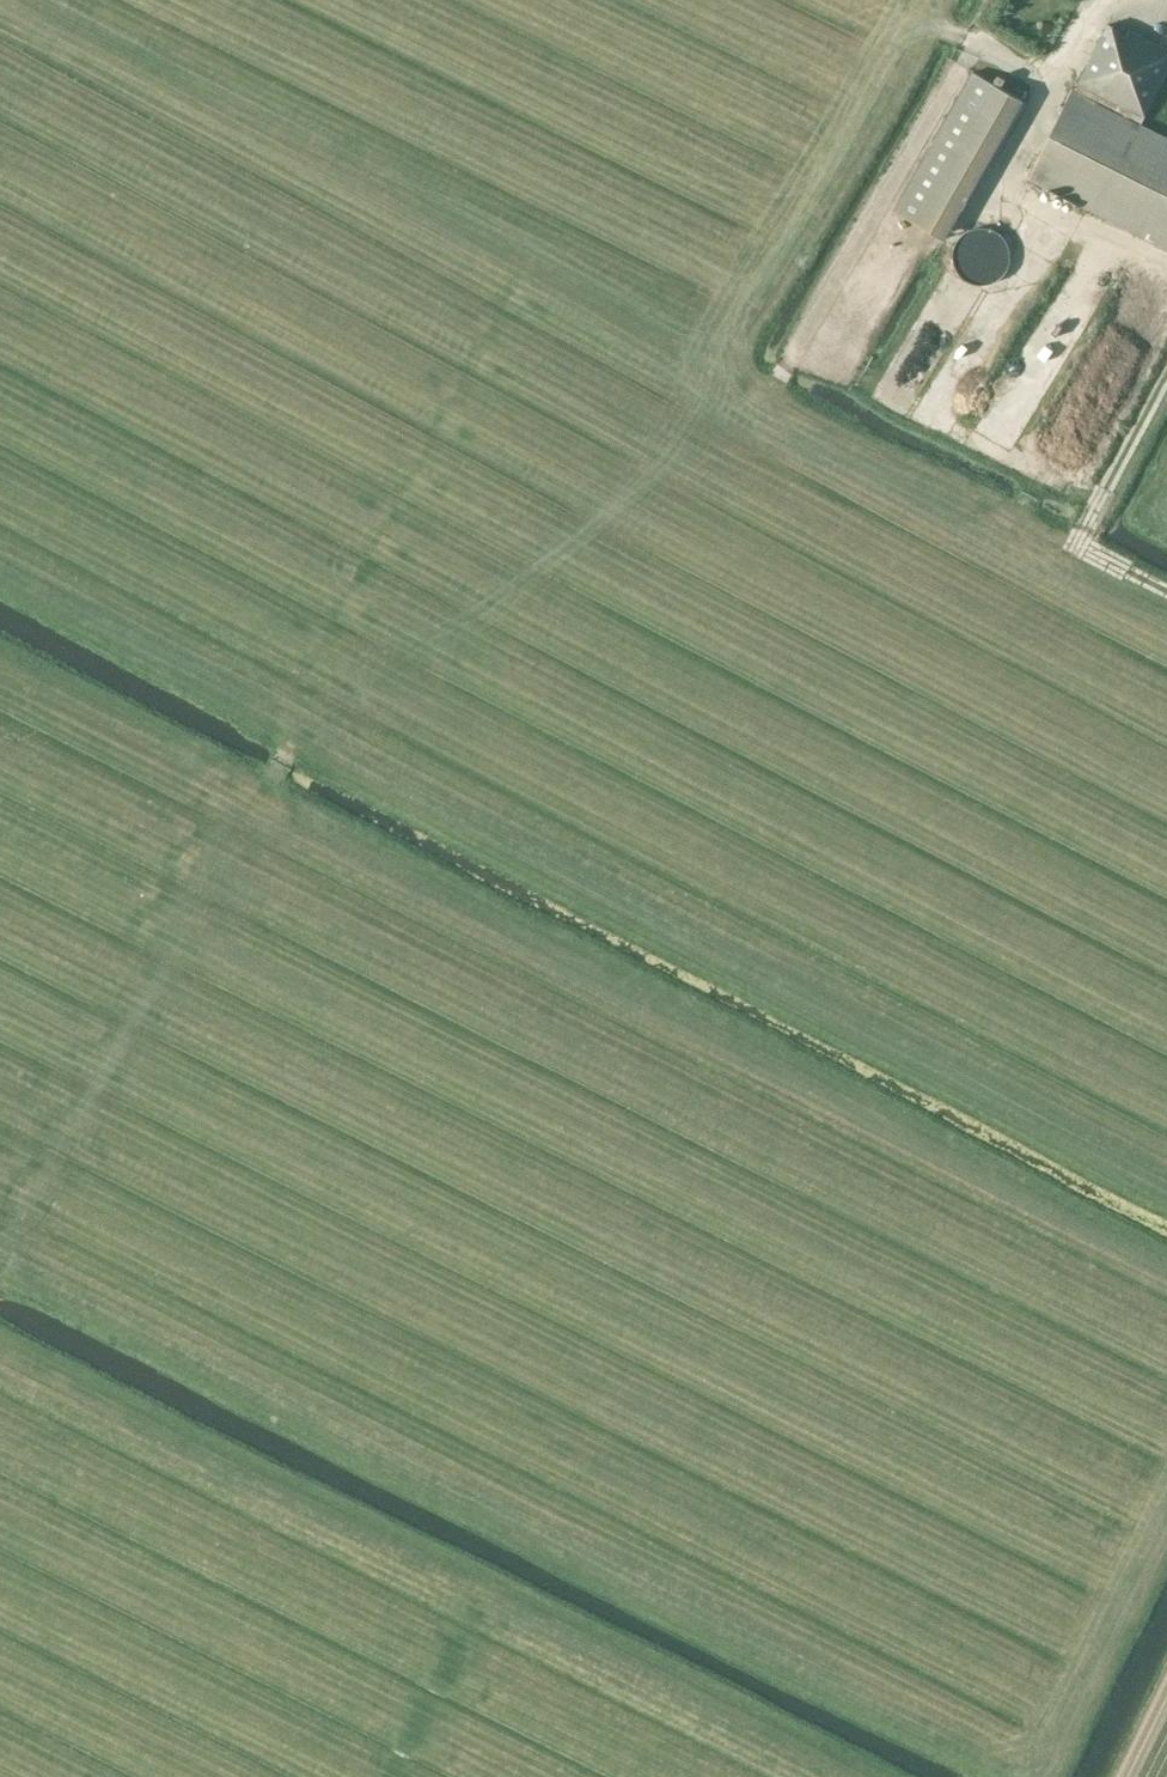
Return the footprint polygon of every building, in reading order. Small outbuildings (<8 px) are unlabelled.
[(1141,123),(1166,74),(1166,46),(1130,28),(1128,33),(1108,23),(1079,83),(1075,90),(1073,90),(1028,179),(1166,248),(1166,136),(1141,123)] [(972,71),(894,211),(944,239),(1024,100),(972,71)] [(998,259),(999,253),(997,245),(995,240),(992,236),(986,231),(981,229),(977,228),(971,228),(966,229),(958,233),(952,241),(950,247),(949,251),(949,256),(950,261),(955,269),(962,275),(970,277),(977,277),(981,277),(989,272),(993,269),(996,264),(998,259)]
